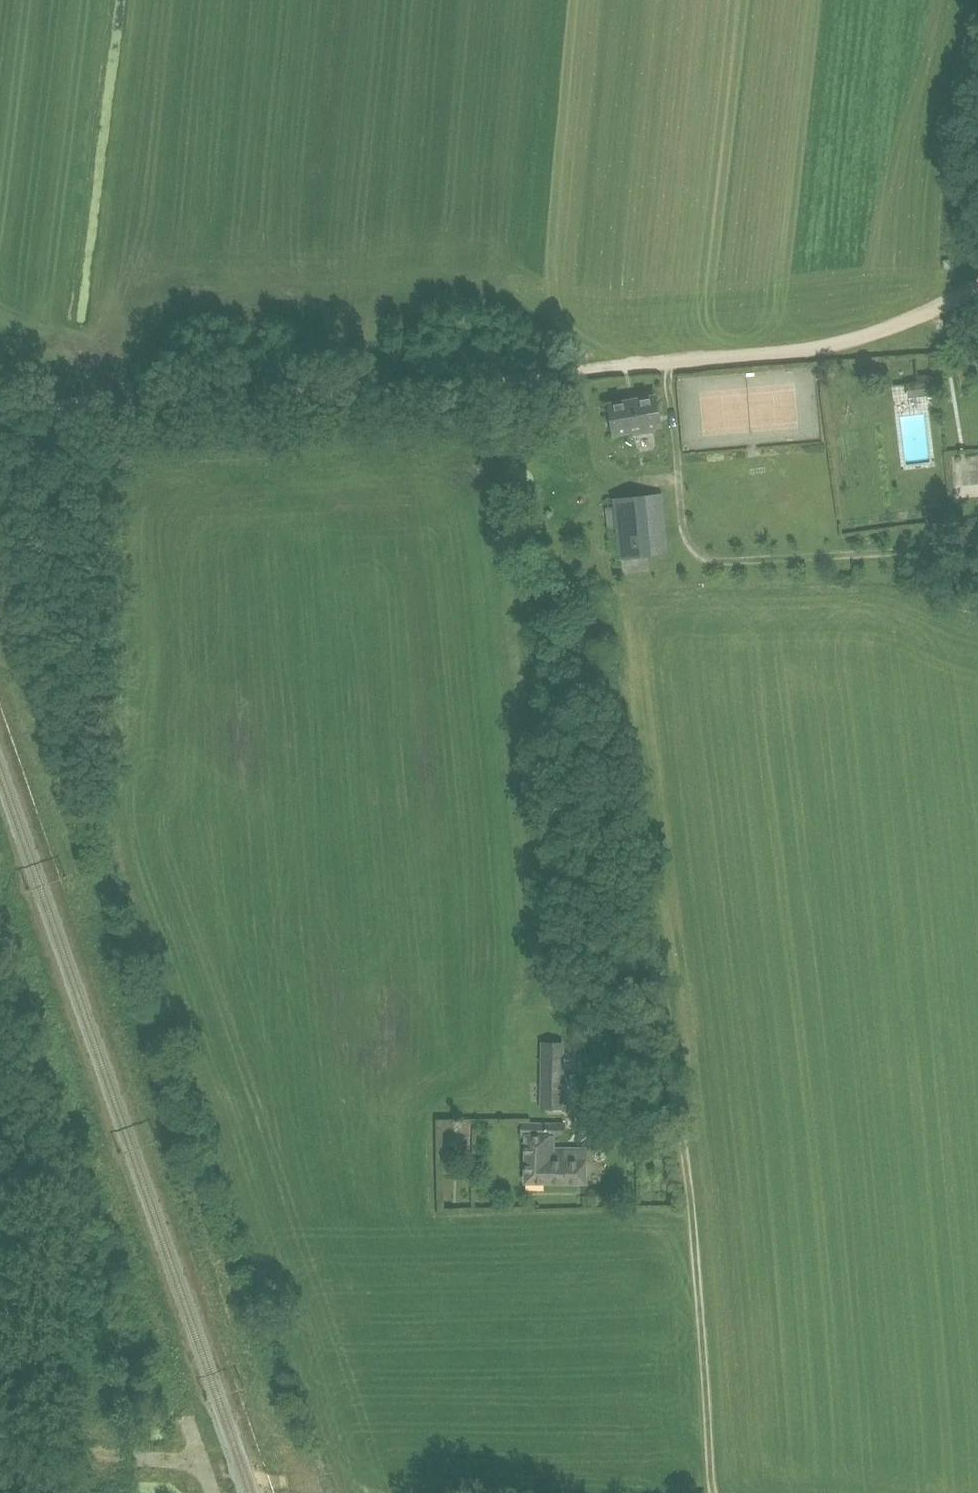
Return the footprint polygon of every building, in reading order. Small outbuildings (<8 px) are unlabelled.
[(654,396),(608,405),(613,433),(632,430),(633,433),(653,430),(653,426),(660,425),(654,396)] [(664,494),(612,499),(616,558),(669,553),(664,494)] [(563,1109),(563,1041),(538,1041),(539,1109),(563,1109)] [(563,1123),(520,1124),(520,1137),(523,1138),(524,1184),(587,1185),(587,1148),(557,1148),(557,1139),(563,1137),(563,1123)]
